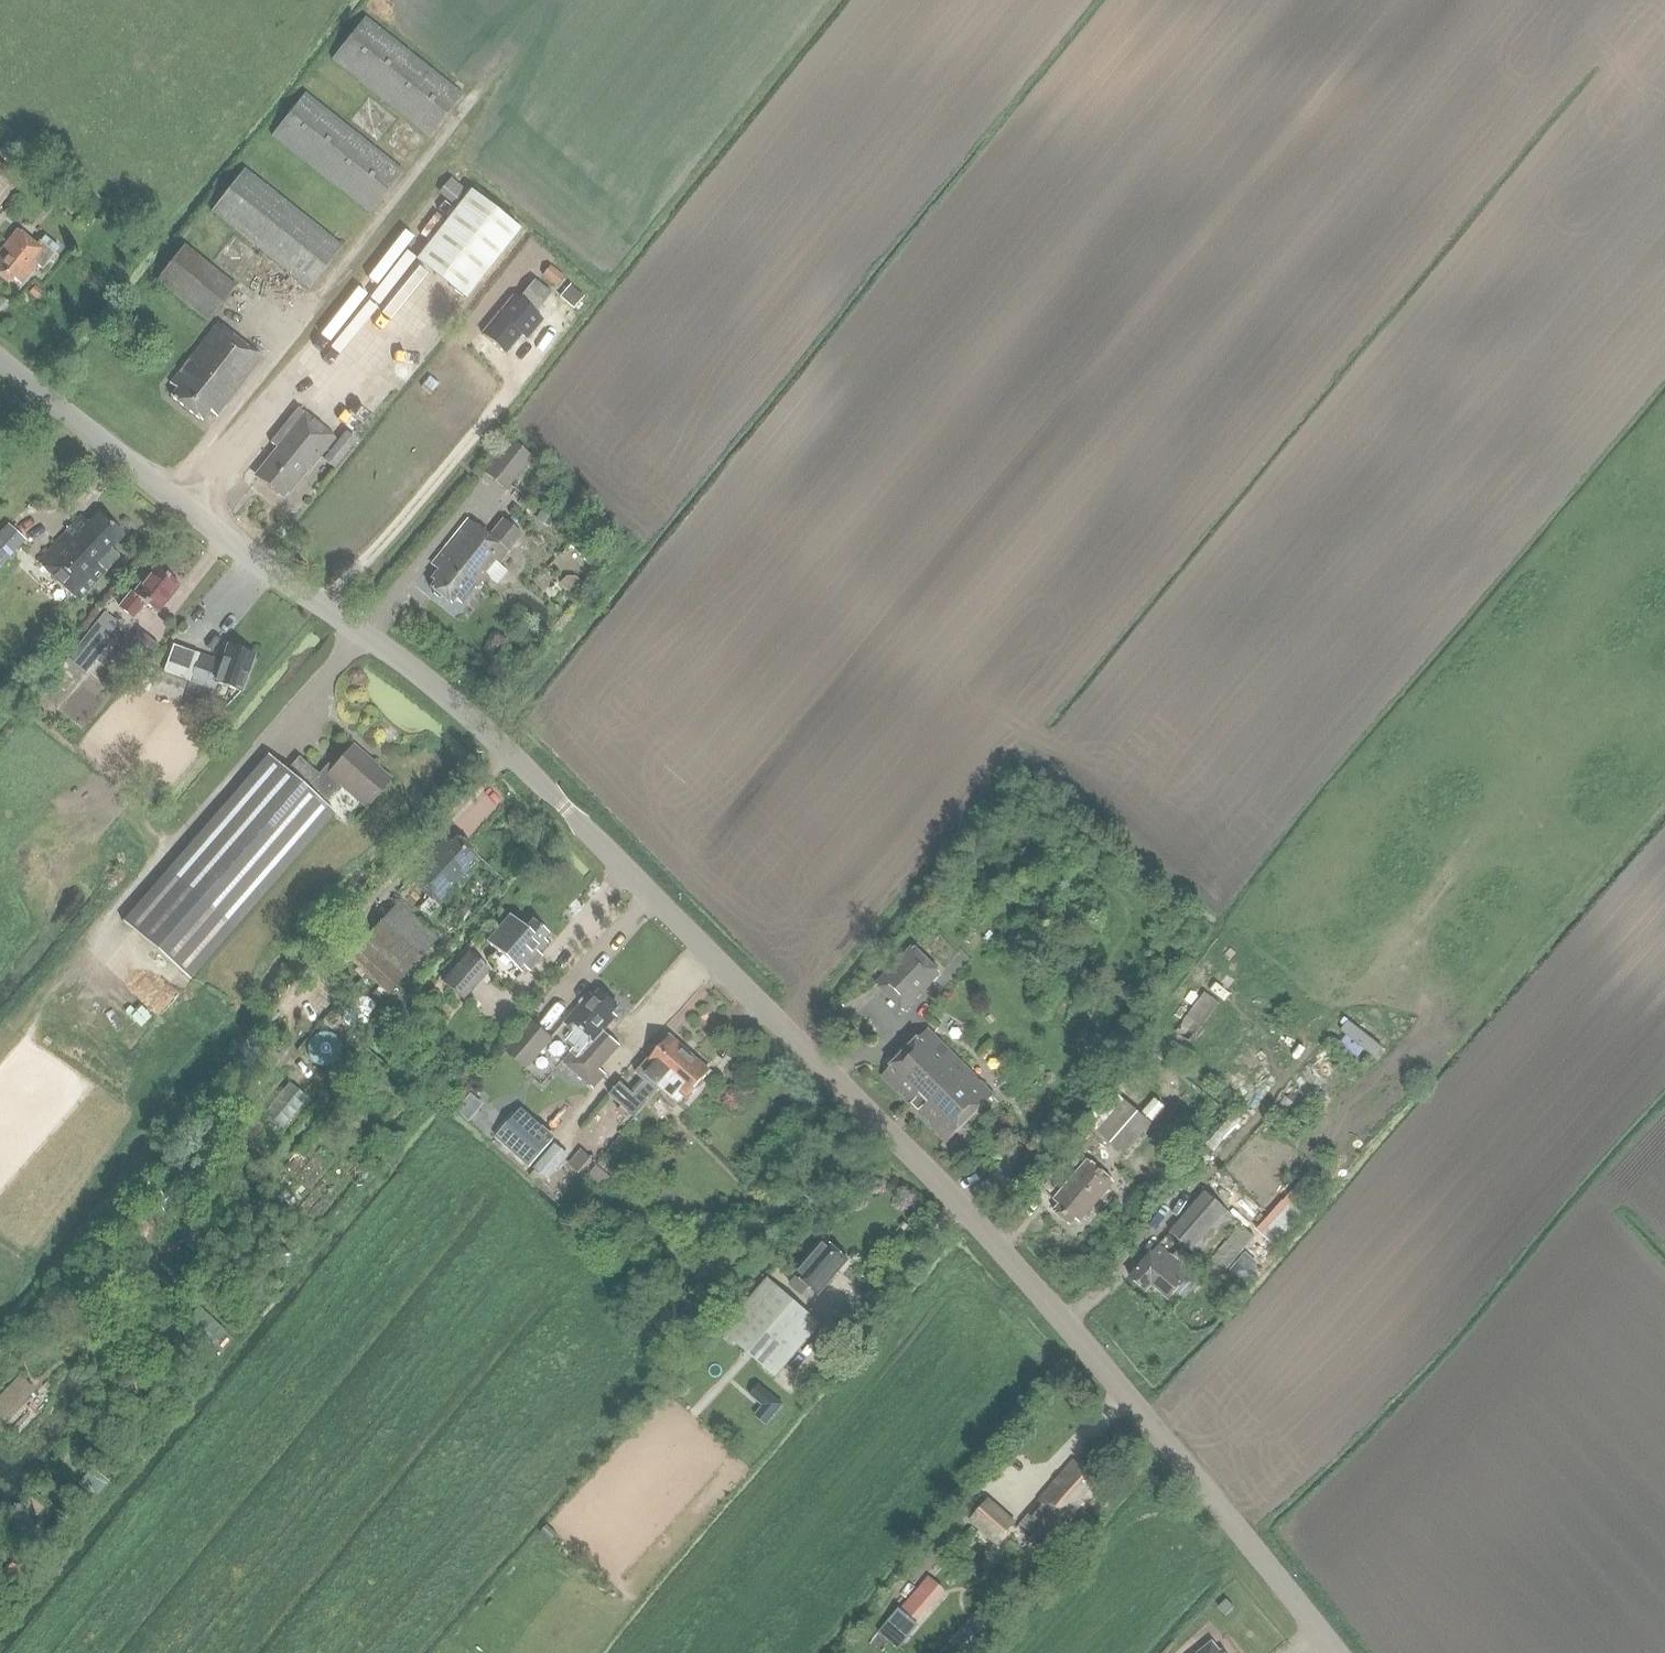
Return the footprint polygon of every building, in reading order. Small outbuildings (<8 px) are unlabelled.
[(367,18),(332,61),(431,139),(465,96),(367,18)] [(307,93),(272,137),(370,215),(405,171),(307,93)] [(0,164),(0,206),(21,181),(0,164)] [(247,169),(212,213),(309,291),(344,247),(247,169)] [(465,300),(519,231),(469,191),(467,193),(451,180),(439,195),(456,208),(415,260),(465,300)] [(16,231),(0,251),(0,280),(7,286),(12,279),(19,285),(35,265),(41,269),(53,255),(39,243),(36,247),(16,231)] [(185,244),(156,282),(209,323),(238,285),(185,244)] [(542,277),(556,288),(564,278),(550,267),(542,277)] [(565,303),(579,287),(567,277),(554,294),(565,303)] [(533,281),(517,301),(513,297),(481,335),(504,354),(519,336),(525,341),(542,321),(535,315),(551,294),(533,281)] [(29,293),(38,300),(44,293),(36,285),(29,293)] [(216,418),(262,359),(215,322),(167,383),(174,388),(168,397),(200,422),(208,412),(216,418)] [(430,377),(421,387),(430,396),(439,385),(430,377)] [(306,474),(335,440),(297,409),(269,443),(279,452),(257,479),(277,496),(282,490),(287,494),(305,473),(306,474)] [(345,433),(322,461),(333,470),(356,442),(345,433)] [(507,442),(483,474),(506,491),(530,460),(507,442)] [(98,565),(123,539),(97,514),(88,524),(81,517),(37,563),(77,601),(105,572),(98,565)] [(539,522),(548,528),(553,520),(544,514),(539,522)] [(487,576),(487,575),(497,583),(507,572),(496,563),(500,559),(501,559),(521,535),(503,520),(488,539),(467,521),(430,566),(436,570),(423,586),(427,589),(422,594),(443,612),(448,606),(453,610),(466,594),(468,596),(473,589),(475,591),(487,576)] [(7,525),(0,533),(0,569),(25,542),(7,525)] [(154,567),(132,594),(129,593),(115,610),(132,623),(146,605),(158,614),(179,586),(154,567)] [(566,577),(560,584),(572,596),(583,584),(576,578),(566,577)] [(70,692),(112,642),(107,639),(120,624),(106,613),(52,677),(70,692)] [(159,647),(139,631),(123,653),(143,668),(159,647)] [(198,655),(191,676),(186,691),(209,699),(214,684),(240,693),(253,656),(227,646),(221,663),(198,655)] [(149,691),(180,702),(186,683),(144,667),(136,688),(149,693),(149,691)] [(98,671),(78,690),(92,705),(106,692),(114,700),(120,695),(98,671)] [(376,767),(353,747),(333,769),(328,764),(318,775),(298,757),(286,771),(268,755),(122,923),(189,981),(334,813),(324,805),(341,785),(366,807),(389,781),(375,769),(376,767)] [(414,884),(400,900),(423,920),(437,905),(440,907),(478,865),(473,861),(478,855),(458,836),(452,842),(447,838),(436,851),(437,852),(430,859),(429,858),(410,879),(414,884)] [(400,900),(347,958),(388,995),(440,936),(423,920),(400,900)] [(522,923),(519,927),(508,918),(486,942),(521,974),(525,969),(529,973),(543,957),(539,953),(547,945),(541,940),(545,935),(532,923),(528,928),(522,923)] [(905,1013),(941,975),(911,947),(876,985),(905,1013)] [(443,983),(464,1000),(490,968),(469,951),(443,983)] [(574,1048),(562,1061),(593,1088),(605,1074),(599,1070),(618,1045),(603,1032),(616,1017),(613,1014),(618,1008),(599,992),(594,998),(590,994),(585,1000),(583,999),(579,1004),(581,1005),(563,1024),(574,1034),(567,1041),(574,1048)] [(1205,993),(1176,1031),(1190,1042),(1220,1004),(1205,993)] [(363,994),(351,1022),(375,1033),(387,1004),(363,994)] [(1350,1019),(1343,1030),(1381,1055),(1388,1045),(1350,1019)] [(531,1020),(504,1053),(526,1070),(552,1038),(531,1020)] [(927,1031),(882,1077),(946,1141),(993,1095),(927,1031)] [(609,1095),(632,1119),(689,1055),(670,1038),(654,1053),(635,1074),(644,1082),(633,1094),(621,1083),(609,1095)] [(709,1073),(689,1055),(632,1119),(633,1119),(661,1091),(672,1102),(679,1094),(684,1098),(709,1073)] [(1155,1098),(1141,1114),(1111,1088),(1083,1119),(1123,1154),(1165,1107),(1155,1098)] [(556,1139),(521,1108),(494,1139),(528,1170),(556,1139)] [(550,1180),(573,1155),(558,1141),(535,1167),(550,1180)] [(568,1165),(579,1174),(592,1159),(582,1150),(568,1165)] [(1080,1223),(1113,1184),(1087,1161),(1054,1200),(1059,1205),(1052,1213),(1068,1226),(1075,1218),(1080,1223)] [(613,1180),(597,1166),(588,1176),(605,1191),(613,1180)] [(1240,1222),(1205,1192),(1169,1233),(1204,1264),(1240,1222)] [(1224,1275),(1259,1234),(1245,1222),(1209,1263),(1224,1275)] [(825,1241),(794,1277),(819,1298),(849,1262),(825,1241)] [(1186,1269),(1193,1262),(1186,1256),(1185,1257),(1178,1251),(1172,1257),(1159,1245),(1152,1253),(1129,1278),(1146,1294),(1153,1287),(1168,1301),(1192,1275),(1186,1269)] [(292,1267),(290,1253),(272,1255),(274,1269),(292,1267)] [(1256,1263),(1245,1253),(1229,1273),(1245,1288),(1255,1276),(1256,1263)] [(775,1378),(821,1324),(767,1279),(722,1332),(775,1378)] [(750,1396),(758,1403),(768,1392),(760,1385),(750,1396)] [(27,1438),(39,1424),(11,1400),(0,1413),(0,1415),(27,1438)] [(1096,1481),(1073,1462),(1038,1502),(1063,1525),(1084,1504),(1080,1500),(1096,1481)] [(997,1545),(1014,1525),(988,1502),(970,1522),(997,1545)] [(1057,1520),(1037,1502),(1026,1514),(1046,1532),(1057,1520)] [(928,1577),(897,1612),(911,1624),(941,1588),(928,1577)] [(1226,1616),(1234,1608),(1226,1600),(1218,1608),(1226,1616)] [(1212,1642),(1199,1652),(1220,1652),(1212,1642)]
